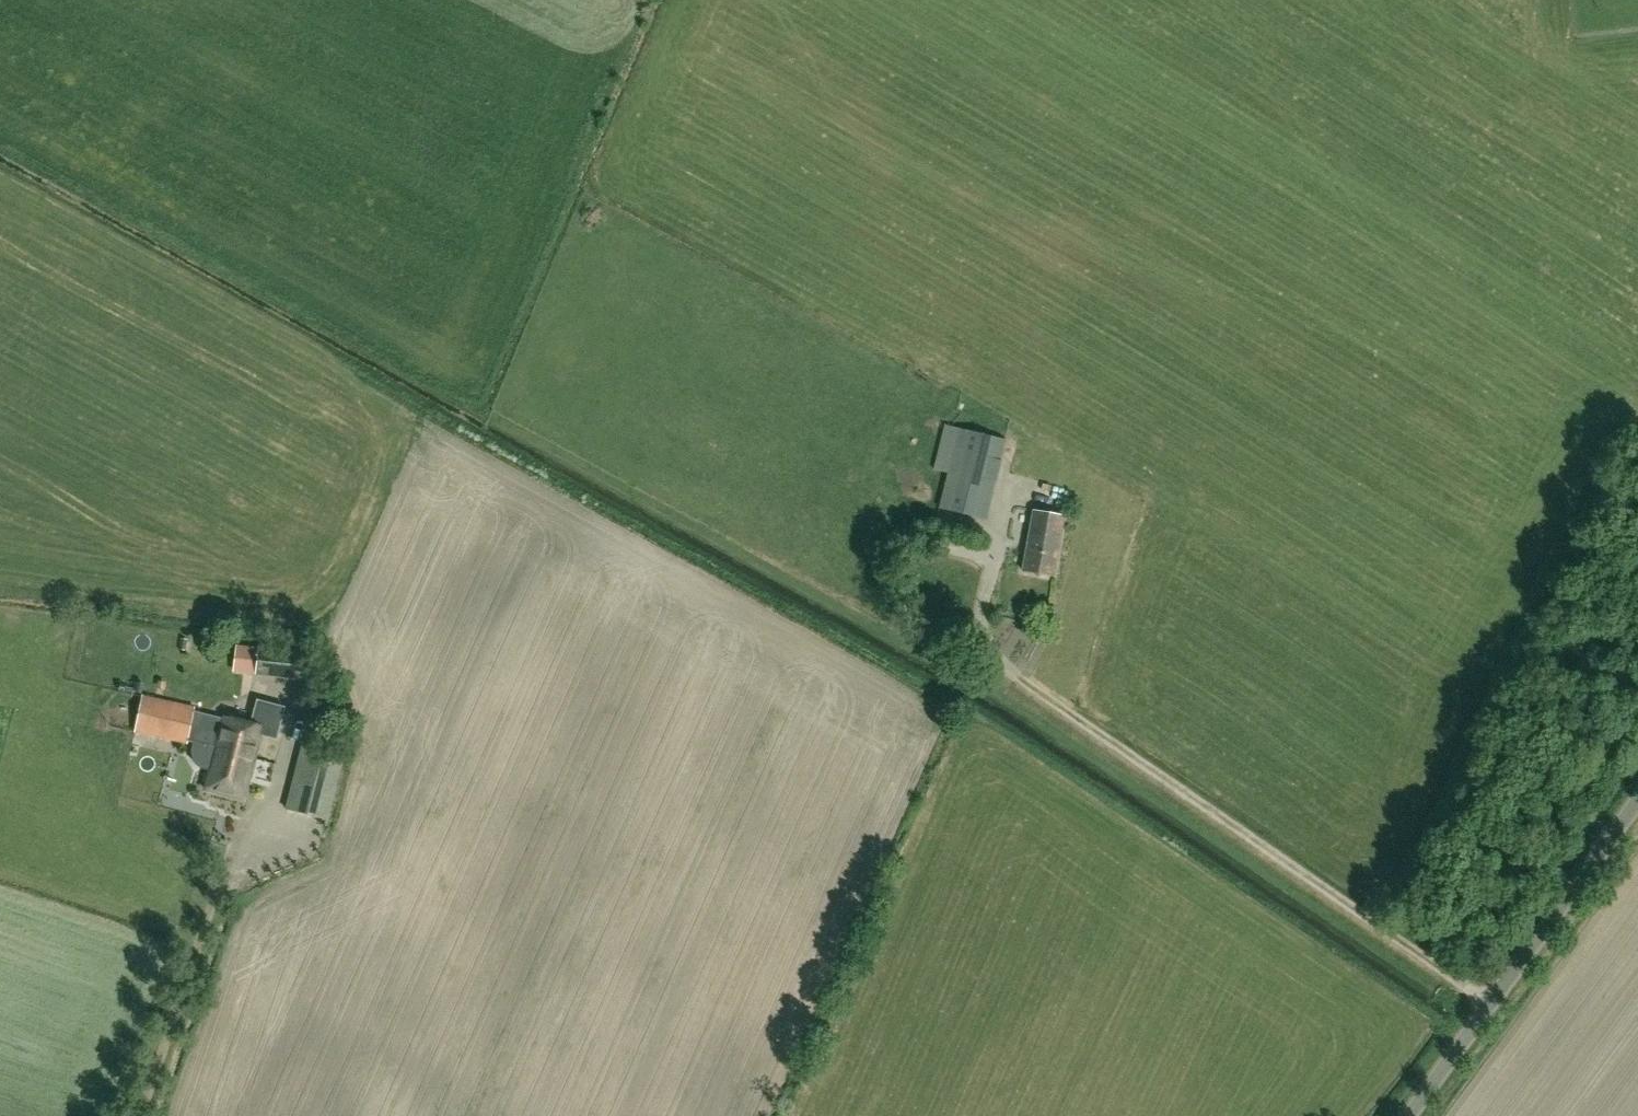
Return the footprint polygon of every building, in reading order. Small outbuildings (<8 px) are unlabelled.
[(1005,440),(959,429),(945,426),(934,470),(948,474),(940,508),(986,520),(1005,440)] [(1054,577),(1063,516),(1033,512),(1023,572),(1054,577)] [(255,674),(305,681),(310,650),(259,643),(255,674)] [(194,705),(143,695),(135,732),(187,744),(194,705)] [(226,717),(215,753),(205,789),(242,800),(263,728),(226,717)] [(328,820),(342,759),(343,755),(305,746),(289,811),(328,820)]
